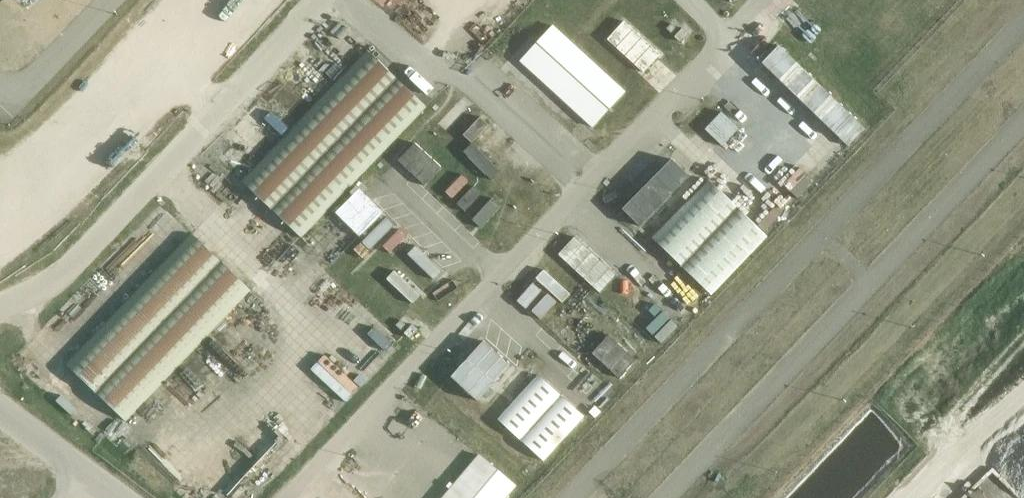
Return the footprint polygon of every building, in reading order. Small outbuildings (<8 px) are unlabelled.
[(623,21),(607,39),(643,72),(659,54),(623,21)] [(592,127),(624,92),(552,26),(520,61),(592,127)] [(680,42),(688,33),(682,28),(679,31),(674,36),(680,42)] [(778,45),(761,63),(840,139),(847,146),(864,128),(778,45)] [(300,237),(426,107),(366,50),(291,127),(241,181),(300,237)] [(446,131),(473,104),(464,95),(438,123),(446,131)] [(247,140),(260,126),(242,109),(229,122),(247,140)] [(721,109),(696,135),(713,152),(738,126),(721,109)] [(540,182),(547,175),(473,110),(450,136),(519,196),(535,178),(540,182)] [(425,186),(441,168),(414,143),(398,161),(425,186)] [(671,159),(622,209),(639,226),(688,176),(671,159)] [(711,295),(767,236),(756,226),(707,179),(651,237),(711,295)] [(464,212),(481,194),(473,186),(456,204),(464,212)] [(481,229),(501,207),(491,198),(471,219),(481,229)] [(369,250),(394,225),(386,217),(361,242),(369,250)] [(393,255),(410,238),(401,230),(384,247),(393,255)] [(251,290),(190,233),(65,364),(125,421),(251,290)] [(601,277),(612,266),(576,233),(556,254),(586,280),(595,271),(601,277)] [(433,279),(442,270),(415,245),(407,254),(433,279)] [(394,270),(386,279),(412,304),(420,295),(394,270)] [(662,335),(674,314),(655,302),(642,323),(662,335)] [(410,338),(418,329),(412,324),(408,328),(404,333),(410,338)] [(619,378),(635,360),(608,335),(592,353),(619,378)] [(510,365),(483,341),(450,377),(477,401),(510,365)] [(538,375),(497,419),(543,461),(584,417),(538,375)] [(479,454),(441,497),(506,497),(516,486),(479,454)]
